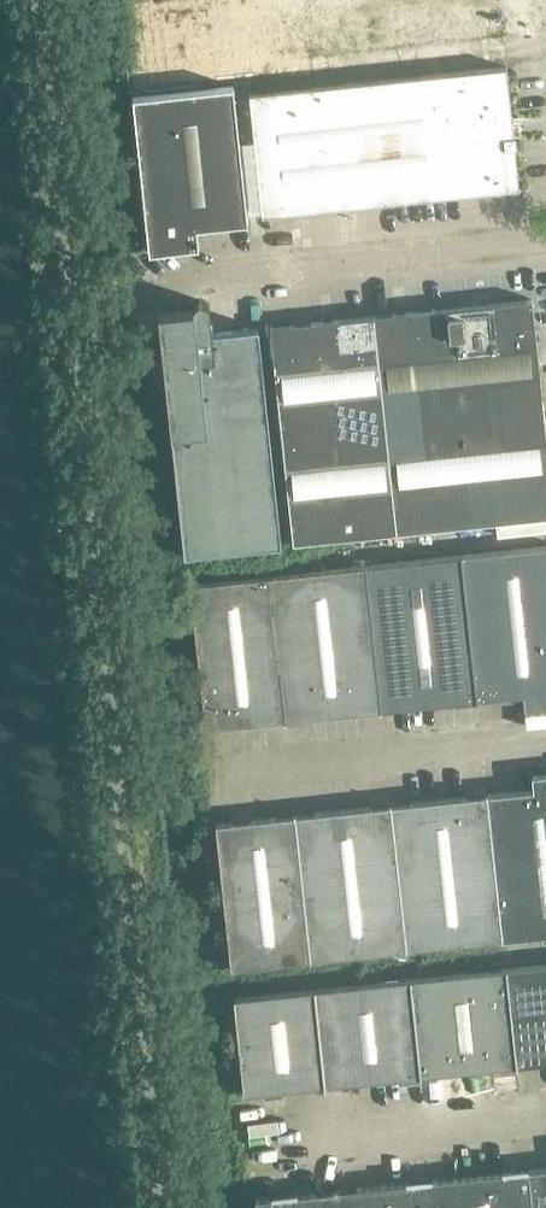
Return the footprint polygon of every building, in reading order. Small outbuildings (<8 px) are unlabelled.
[(132,90),(232,79),(228,42),(437,19),(441,57),(504,50),(499,0),(122,0),(132,90)] [(249,94),(262,216),(519,188),(514,145),(516,145),(515,134),(513,134),(506,66),(249,94)] [(247,222),(247,218),(233,86),(132,97),(149,252),(199,247),(197,227),(247,222)] [(271,326),(294,541),(545,514),(545,439),(531,298),(271,326)] [(193,310),(158,314),(185,553),(282,543),(258,326),(209,332),(207,319),(211,319),(209,307),(207,303),(202,300),(197,301),(194,305),(193,310)] [(190,583),(206,726),(522,691),(525,706),(545,704),(545,544),(190,583)] [(231,966),(545,933),(545,774),(531,775),(532,789),(216,822),(231,966)] [(243,1092),(545,1060),(545,963),(233,996),(243,1092)] [(254,1198),(255,1207),(545,1207),(545,1167),(254,1198)]
